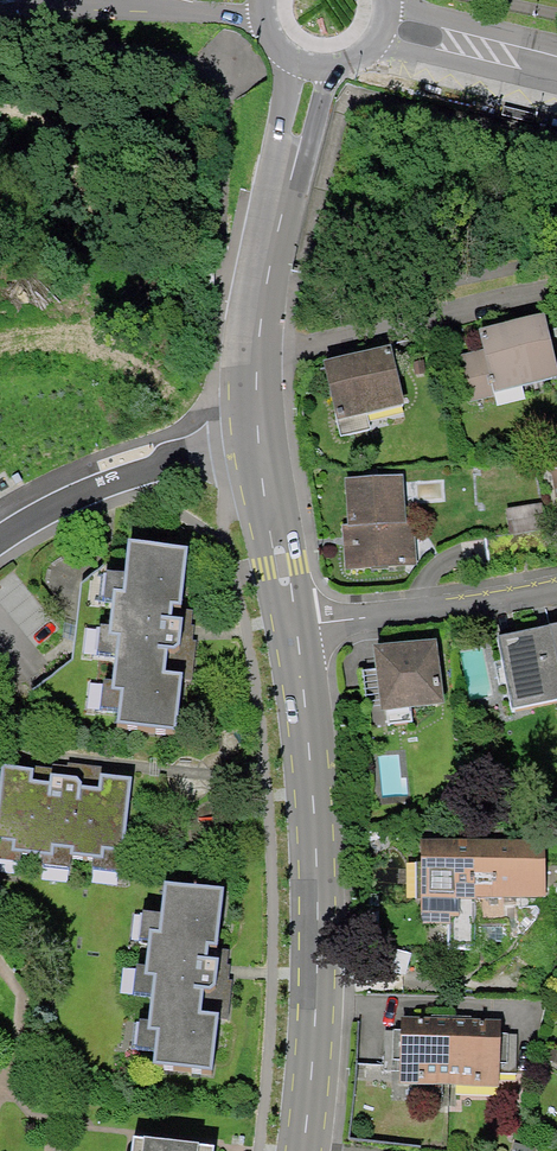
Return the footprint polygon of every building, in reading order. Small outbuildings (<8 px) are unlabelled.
[(213,296),(214,270),(203,270),(203,296),(213,296)] [(543,315),(480,330),(493,388),(556,373),(543,315)] [(388,342),(326,357),(340,419),(402,404),(388,342)] [(406,482),(348,486),(354,567),(411,563),(406,482)] [(544,504),(507,511),(511,534),(548,527),(544,504)] [(188,566),(141,561),(136,604),(125,603),(120,646),(128,643),(122,695),(130,697),(126,726),(178,733),(184,690),(167,688),(172,656),(184,657),(186,646),(187,635),(174,633),(177,611),(183,611),(188,566)] [(501,648),(518,720),(556,711),(556,636),(501,648)] [(444,651),(381,658),(388,723),(413,720),(412,711),(450,707),(444,651)] [(38,773),(9,770),(3,841),(19,842),(18,855),(56,858),(57,850),(77,851),(76,863),(107,866),(108,856),(126,858),(132,784),(108,783),(107,797),(85,795),(86,781),(57,779),(53,788),(37,787),(38,773)] [(552,843),(425,843),(425,904),(480,904),(480,927),(513,927),(513,899),(552,899),(552,843)] [(227,896),(173,889),(167,937),(155,936),(149,983),(159,984),(153,1038),(161,1039),(157,1073),(218,1080),(225,1024),(207,1021),(210,996),(219,997),(223,967),(209,965),(211,948),(221,949),(227,896)] [(527,1031),(404,1018),(399,1063),(407,1064),(404,1087),(501,1097),(502,1084),(521,1086),(527,1031)]
